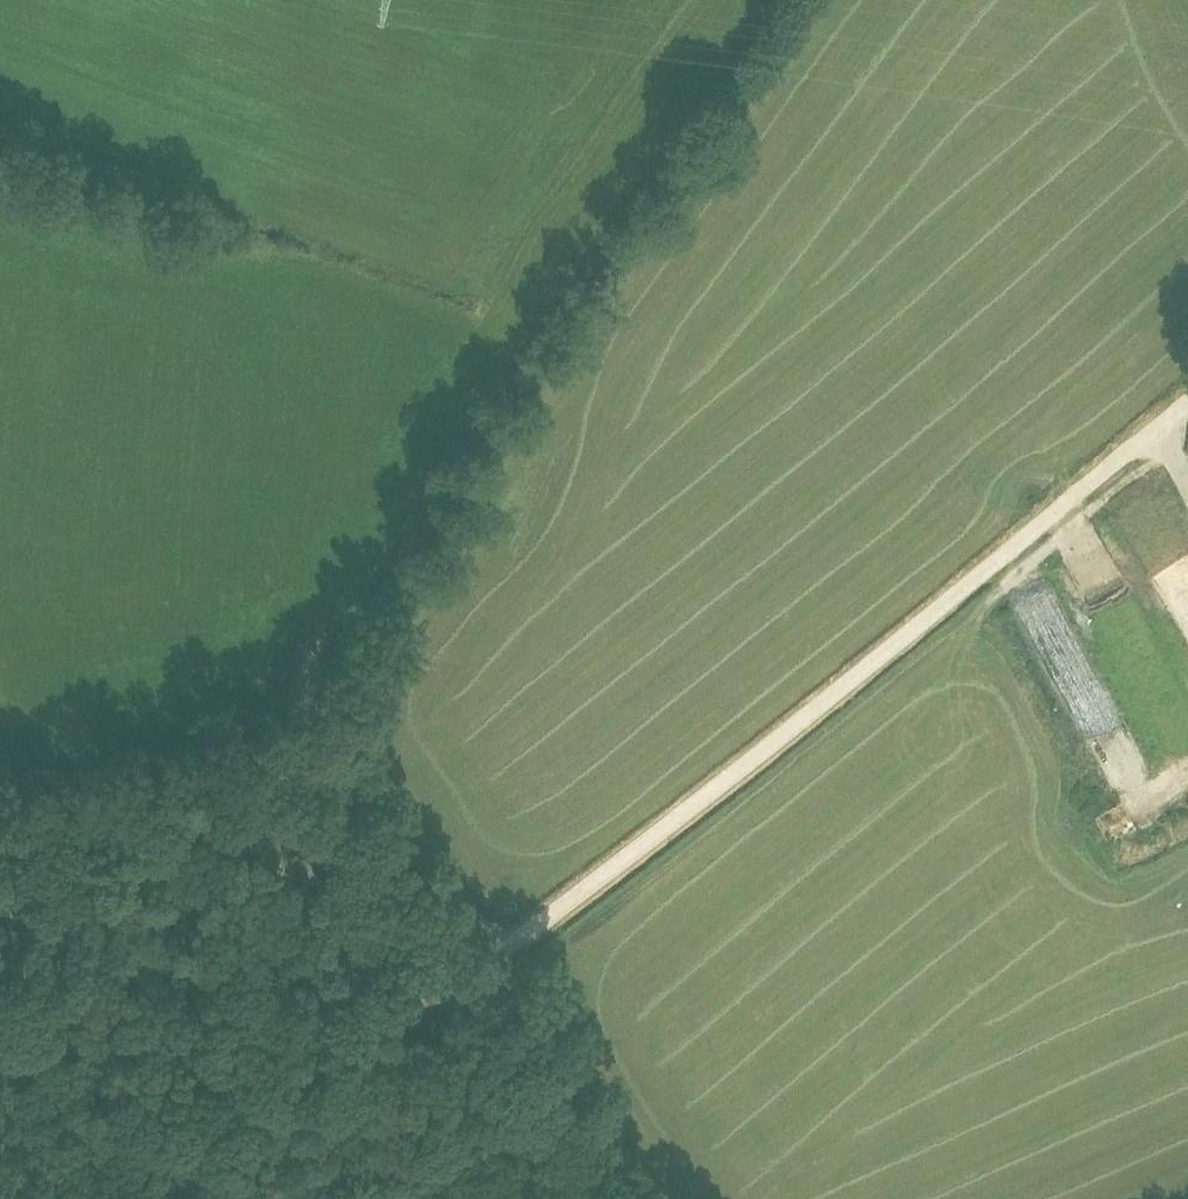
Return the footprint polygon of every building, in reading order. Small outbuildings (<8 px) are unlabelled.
[(1124,563),(1141,591),(1187,562),(1187,523),(1124,563)]
